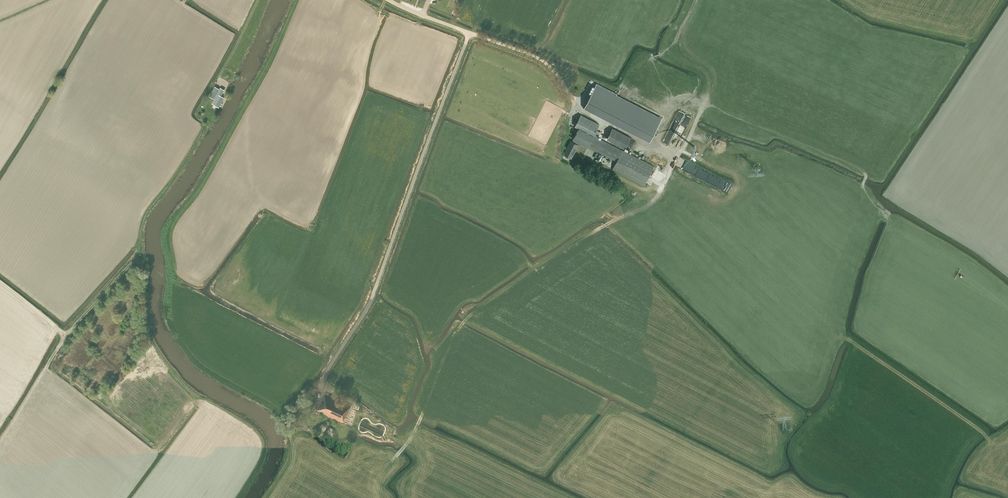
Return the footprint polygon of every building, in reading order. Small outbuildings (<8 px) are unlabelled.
[(617,96),(617,94),(597,83),(587,103),(652,137),(661,119),(617,96)] [(217,93),(219,89),(215,86),(209,96),(214,99),(211,103),(219,107),(220,105),(221,106),(222,103),(221,103),(224,97),(221,95),(217,93)] [(572,158),(580,142),(617,161),(613,169),(644,185),(654,166),(623,150),(598,137),(600,132),(596,130),(599,124),(581,115),(575,126),(579,128),(574,138),(574,139),(573,141),(571,140),(564,154),(572,158)] [(613,128),(607,139),(625,148),(631,137),(613,128)] [(325,393),(317,410),(322,412),(322,411),(327,414),(342,422),(345,417),(346,417),(351,405),(325,393)]
